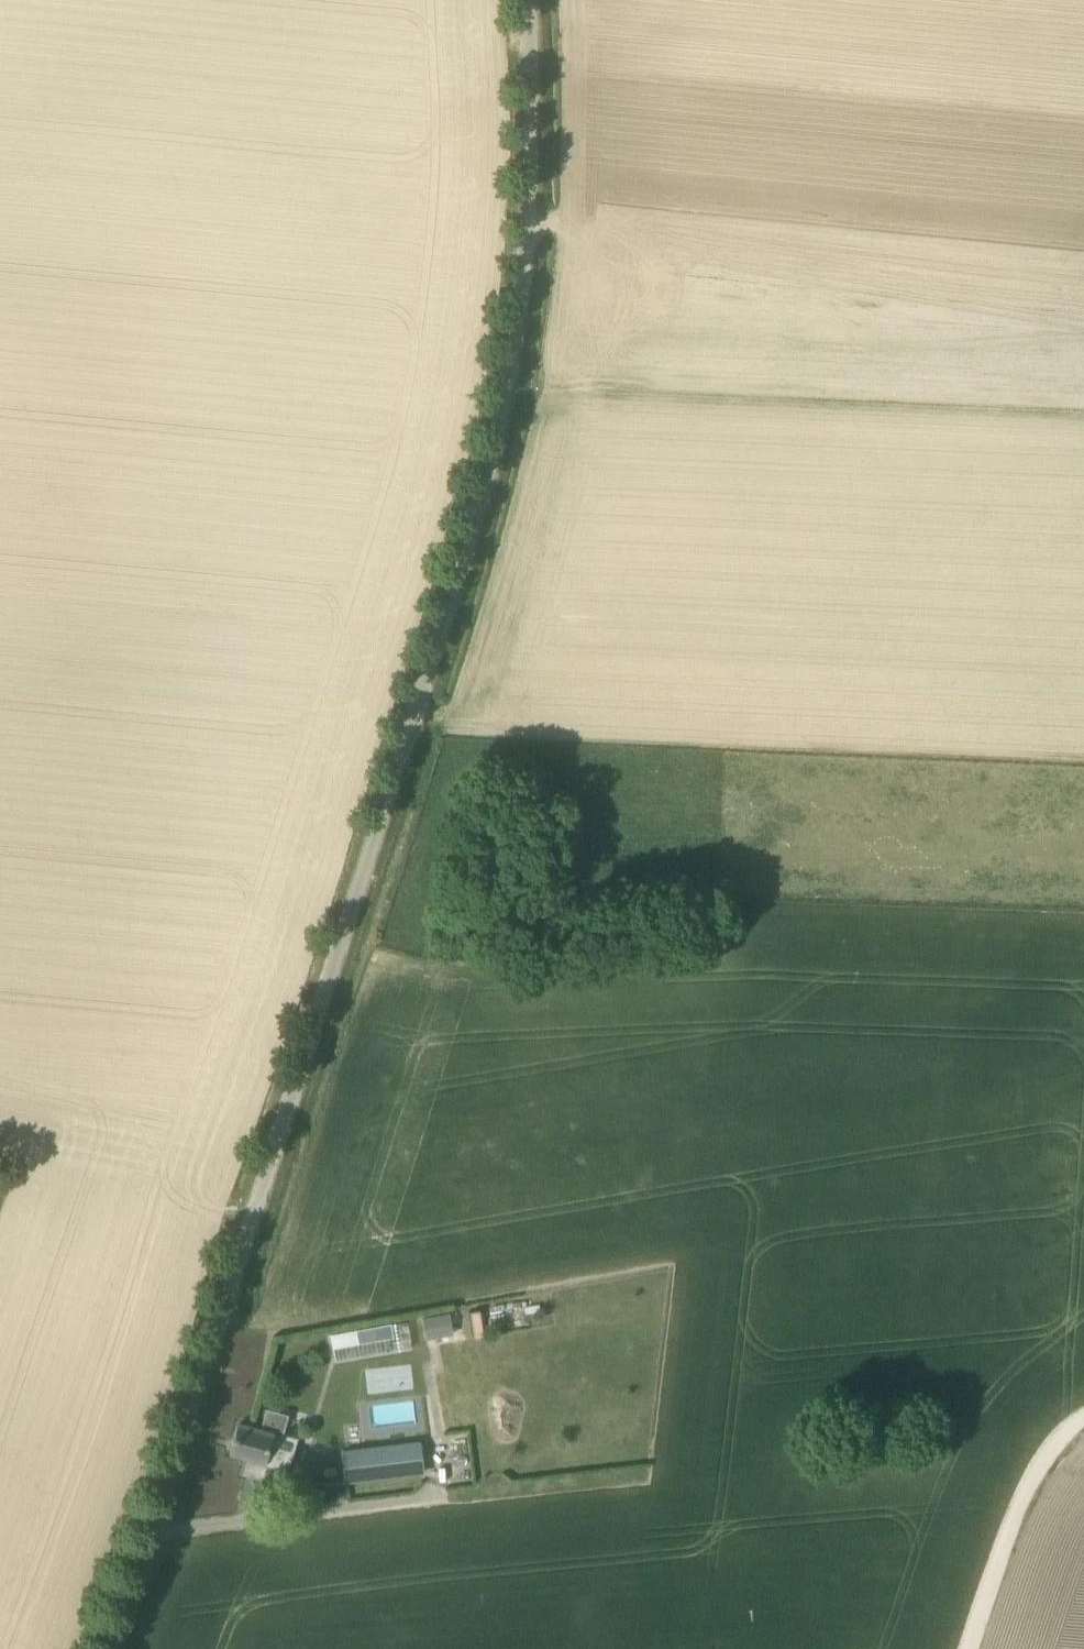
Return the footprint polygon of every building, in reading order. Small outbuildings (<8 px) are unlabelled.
[(467,1303),(468,1314),(495,1311),(494,1300),(467,1303)] [(450,1314),(425,1317),(423,1318),(426,1339),(453,1334),(450,1314)] [(357,1329),(330,1334),(332,1348),(376,1340),(374,1326),(357,1329)] [(273,1432),(240,1423),(239,1425),(238,1425),(234,1440),(235,1440),(231,1453),(249,1458),(245,1473),(284,1484),(293,1453),(269,1447),(273,1432)] [(420,1440),(340,1450),(344,1483),(423,1474),(420,1440)]
